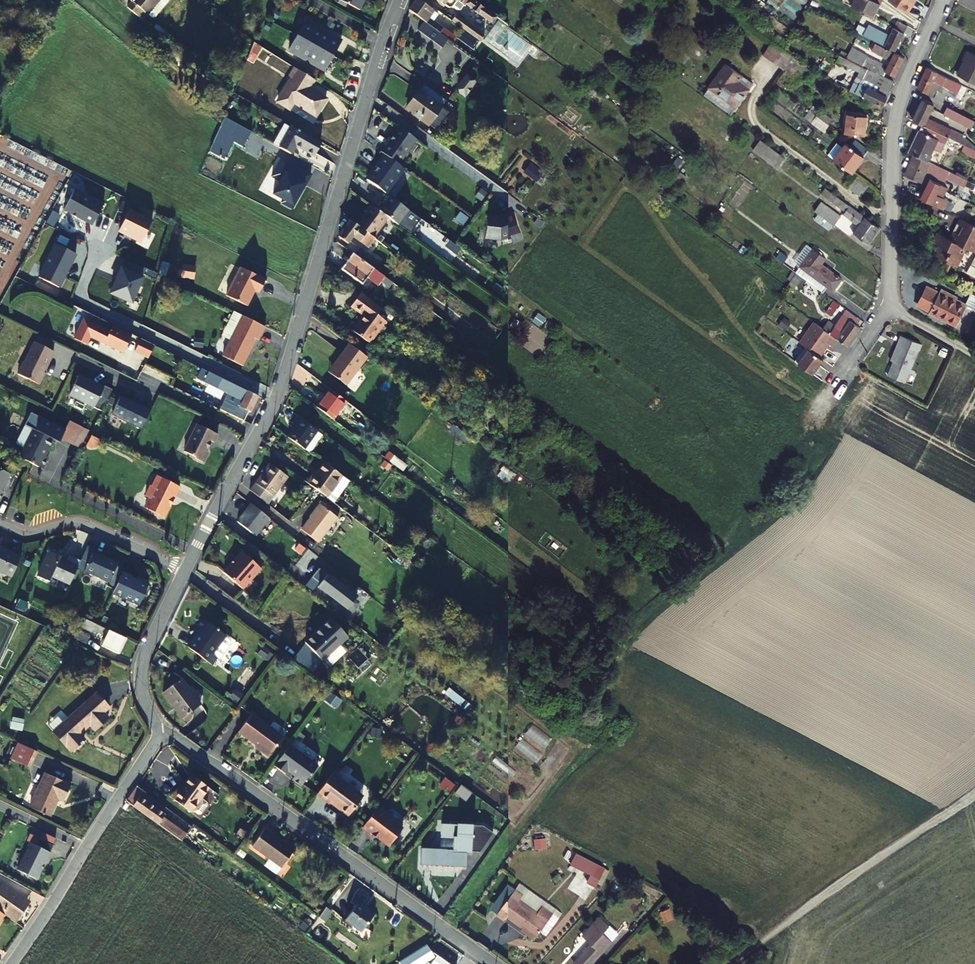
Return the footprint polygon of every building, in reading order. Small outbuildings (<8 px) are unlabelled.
[(132,1),(148,16),(162,0),(133,0),(132,1)] [(360,8),(364,0),(342,0),(360,8)] [(447,40),(453,44),(456,39),(434,22),(438,16),(434,13),(417,0),(416,0),(408,11),(423,23),(447,40)] [(448,8),(451,8),(456,0),(437,0),(448,8)] [(471,0),(467,0),(464,4),(478,15),(482,9),(475,3),(471,0)] [(766,2),(792,21),(802,7),(792,0),(768,0),(766,2)] [(872,18),(881,0),(854,0),(850,6),(872,18)] [(887,1),(907,14),(912,6),(909,4),(912,0),(888,0),(887,1)] [(451,22),(459,27),(474,38),(479,42),(483,36),(456,16),(451,22)] [(877,20),(872,18),(868,25),(874,28),(877,20)] [(307,20),(289,51),(324,71),(342,41),(307,20)] [(906,26),(896,21),(893,28),(888,26),(883,37),(866,29),(862,35),(894,52),(906,26)] [(441,48),(447,40),(423,23),(417,31),(441,48)] [(474,38),(459,27),(455,33),(459,36),(460,35),(470,43),(474,38)] [(784,70),(793,57),(780,47),(772,41),(762,54),(784,70)] [(262,47),(254,42),(251,51),(257,56),(262,47)] [(845,59),(883,77),(885,72),(894,76),(903,58),(875,44),(872,49),(875,51),(874,53),(889,61),(886,66),(851,48),(847,54),(845,59)] [(847,54),(841,51),(838,55),(839,56),(845,59),(847,54)] [(969,51),(958,74),(974,83),(974,54),(969,51)] [(893,82),(883,77),(845,59),(839,56),(836,61),(858,72),(856,76),(878,87),(877,91),(859,83),(858,85),(853,82),(849,90),(861,95),(861,97),(882,107),(893,82)] [(809,68),(793,57),(784,70),(778,78),(793,90),(809,68)] [(836,60),(830,57),(827,63),(833,66),(836,60)] [(745,79),(725,64),(702,95),(730,115),(752,84),(745,79)] [(314,80),(295,68),(290,76),(292,78),(278,101),(290,109),(294,103),(315,116),(325,99),(309,88),(314,80)] [(961,85),(927,68),(918,88),(927,92),(927,95),(950,106),(954,98),(943,93),(946,88),(957,94),(961,85)] [(434,95),(423,86),(406,110),(428,125),(440,108),(446,112),(448,113),(452,107),(434,95)] [(961,91),(952,106),(970,116),(974,108),(974,99),(961,91)] [(952,139),(956,131),(929,117),(935,105),(924,99),(914,120),(923,125),(948,137),(952,139)] [(810,111),(812,113),(828,125),(832,121),(813,106),(810,111)] [(961,123),(964,117),(951,110),(947,108),(944,115),(961,123)] [(828,125),(812,113),(807,119),(823,131),(828,125)] [(866,116),(846,114),(843,133),(864,136),(866,116)] [(974,122),(964,117),(961,123),(971,128),(974,122)] [(320,142),(285,122),(273,144),(290,154),(296,145),(313,155),(320,142)] [(948,137),(923,125),(909,153),(914,155),(928,162),(934,149),(941,152),(948,137)] [(385,145),(381,151),(384,153),(398,164),(415,140),(399,128),(390,140),(388,138),(384,144),(385,145)] [(952,139),(964,145),(966,146),(969,140),(963,137),(964,135),(956,131),(952,139)] [(784,158),(759,140),(753,150),(776,168),(784,158)] [(868,150),(854,140),(849,146),(845,143),(842,147),(835,142),(826,155),(851,173),(868,150)] [(966,146),(964,145),(961,152),(974,159),(974,150),(966,146)] [(385,193),(403,168),(398,164),(384,153),(375,166),(376,167),(367,180),(385,193)] [(928,162),(914,155),(904,175),(922,183),(926,176),(930,175),(948,184),(950,179),(974,191),(974,189),(974,185),(928,162)] [(313,175),(284,158),(274,176),(282,181),(275,193),(285,199),(283,202),(292,207),(294,203),(296,204),(302,194),(300,193),(306,184),(307,185),(313,175)] [(542,173),(531,164),(525,172),(536,180),(542,173)] [(868,186),(855,176),(847,187),(860,197),(868,186)] [(930,179),(921,198),(942,209),(946,200),(974,214),(974,205),(955,195),(947,191),(948,188),(930,179)] [(879,228),(825,188),(820,194),(844,212),(842,215),(857,226),(852,233),(867,244),(879,228)] [(75,190),(65,210),(93,224),(104,205),(75,190)] [(382,204),(377,211),(388,219),(398,226),(410,234),(420,220),(409,212),(389,198),(383,205),(382,204)] [(839,215),(821,202),(814,211),(832,225),(839,215)] [(361,216),(355,225),(373,239),(388,219),(377,211),(371,206),(362,217),(361,216)] [(153,221),(130,209),(120,231),(128,235),(128,234),(143,241),(153,221)] [(52,210),(46,221),(53,225),(59,214),(52,210)] [(485,238),(500,240),(510,237),(512,243),(523,239),(514,212),(504,216),(504,217),(498,219),(487,218),(485,238)] [(961,218),(951,239),(938,233),(934,243),(942,247),(937,257),(956,267),(966,247),(974,252),(974,225),(961,218)] [(355,225),(350,221),(338,238),(348,245),(353,238),(368,248),(374,240),(373,239),(355,225)] [(56,244),(39,277),(59,287),(64,276),(63,276),(66,270),(68,270),(76,254),(56,244)] [(812,249),(806,244),(793,262),(789,268),(795,273),(812,249)] [(359,248),(353,255),(375,270),(380,263),(359,248)] [(825,258),(812,249),(795,273),(796,273),(822,292),(826,287),(832,291),(841,279),(821,264),(825,258)] [(375,270),(353,255),(353,254),(341,270),(362,285),(367,279),(378,287),(380,283),(388,289),(393,284),(375,270)] [(967,275),(974,279),(974,257),(967,275)] [(793,262),(787,258),(782,263),(789,268),(793,262)] [(180,277),(194,278),(195,264),(181,263),(180,277)] [(267,279),(241,266),(227,294),(248,304),(255,289),(260,291),(267,279)] [(132,302),(143,278),(122,269),(119,277),(120,277),(117,282),(116,282),(111,293),(132,302)] [(955,324),(965,304),(956,299),(957,297),(942,289),(941,292),(928,286),(919,303),(931,310),(931,311),(955,324)] [(832,291),(826,287),(822,292),(828,297),(832,291)] [(377,304),(361,293),(352,305),(365,315),(361,319),(353,330),(369,343),(391,314),(377,304)] [(965,304),(972,307),(974,308),(974,306),(974,295),(971,293),(965,304)] [(839,305),(833,300),(825,312),(831,315),(839,305)] [(972,307),(965,304),(955,324),(962,327),(972,307)] [(265,326),(242,315),(222,355),(242,365),(247,356),(245,355),(247,350),(249,350),(256,337),(259,339),(265,326)] [(442,320),(438,317),(434,323),(438,326),(442,320)] [(85,319),(79,330),(91,336),(124,352),(133,334),(114,325),(110,331),(85,319)] [(859,328),(848,320),(844,326),(837,320),(834,325),(828,320),(822,328),(847,346),(859,328)] [(91,336),(79,330),(75,338),(87,344),(91,336)] [(894,362),(888,375),(906,338),(901,336),(892,360),(894,362)] [(906,338),(888,375),(906,383),(922,345),(906,338)] [(149,358),(156,345),(142,339),(136,351),(149,358)] [(55,352),(36,342),(26,362),(25,362),(19,373),(41,384),(47,372),(45,371),(47,366),(49,367),(53,359),(52,359),(55,352)] [(369,359),(351,346),(340,360),(342,361),(333,374),(348,387),(369,359)] [(822,359),(805,347),(795,361),(812,373),(822,359)] [(69,395),(102,411),(113,389),(105,385),(104,386),(80,374),(69,395)] [(258,396),(213,374),(208,384),(215,387),(211,395),(220,399),(224,391),(243,400),(241,406),(251,411),(258,396)] [(346,402),(330,389),(317,407),(333,420),(346,402)] [(112,414),(142,429),(151,410),(134,402),(134,403),(130,402),(129,400),(121,396),(112,414)] [(247,414),(233,407),(230,413),(244,420),(247,414)] [(35,428),(20,456),(43,467),(49,456),(45,454),(48,448),(50,449),(56,438),(47,434),(53,422),(30,410),(24,422),(35,428)] [(53,422),(47,434),(56,438),(66,444),(76,424),(57,414),(53,422)] [(316,431),(296,417),(292,423),(296,426),(288,437),(310,453),(317,444),(311,439),(316,431)] [(465,441),(471,432),(453,421),(448,430),(465,441)] [(76,424),(66,444),(79,450),(89,430),(76,424)] [(219,434),(199,424),(192,437),(194,438),(192,440),(191,441),(185,451),(196,457),(196,458),(205,462),(206,461),(210,453),(208,451),(213,442),(215,443),(219,434)] [(323,436),(316,431),(311,439),(317,444),(323,436)] [(91,435),(86,445),(94,448),(98,444),(100,439),(91,435)] [(342,477),(324,464),(315,476),(313,475),(307,483),(327,498),(342,477)] [(290,481),(272,467),(253,493),(271,506),(290,481)] [(9,473),(0,469),(0,497),(3,491),(1,490),(9,473)] [(181,488),(158,476),(152,487),(151,486),(146,497),(150,499),(146,506),(147,509),(155,512),(156,516),(161,518),(164,516),(166,517),(171,507),(170,504),(173,498),(175,499),(181,488)] [(351,483),(342,476),(342,477),(327,498),(327,499),(335,505),(351,483)] [(272,520),(254,506),(240,524),(258,538),(272,520)] [(337,518),(320,506),(301,531),(317,543),(337,518)] [(11,576),(21,556),(0,546),(0,571),(11,576)] [(93,551),(83,572),(108,583),(117,564),(101,556),(102,555),(93,551)] [(69,585),(80,562),(69,556),(66,562),(59,559),(59,557),(51,554),(46,555),(36,577),(47,582),(50,577),(69,585)] [(231,568),(224,577),(244,592),(261,570),(241,555),(234,564),(235,564),(232,569),(231,568)] [(121,573),(112,593),(138,605),(147,586),(131,578),(131,577),(121,573)] [(330,577),(321,589),(350,611),(359,599),(330,577)] [(125,638),(81,618),(77,626),(91,633),(92,631),(105,637),(101,646),(117,654),(125,638)] [(226,636),(203,619),(200,624),(205,628),(197,639),(195,637),(190,644),(214,663),(219,655),(214,652),(226,636)] [(330,619),(305,643),(322,661),(347,637),(330,619)] [(89,637),(77,631),(73,638),(86,645),(89,637)] [(201,705),(182,679),(163,692),(182,719),(201,705)] [(107,706),(96,694),(53,733),(71,752),(84,740),(78,733),(89,724),(94,730),(108,718),(101,711),(107,706)] [(261,745),(261,746),(270,754),(284,737),(254,713),(241,729),(261,745)] [(12,715),(9,727),(21,729),(24,718),(12,715)] [(539,748),(549,741),(536,723),(526,730),(539,748)] [(37,751),(18,743),(11,759),(29,767),(37,751)] [(270,754),(261,746),(259,748),(269,755),(270,754)] [(304,757),(290,746),(279,761),(274,767),(285,776),(287,773),(294,778),(292,781),(301,788),(309,777),(310,778),(317,768),(303,757),(304,757)] [(71,785),(46,773),(30,807),(50,816),(58,798),(64,801),(71,785)] [(340,778),(333,773),(316,796),(329,805),(331,803),(348,817),(362,799),(338,781),(340,778)] [(209,789),(191,776),(173,801),(191,814),(209,789)] [(444,777),(438,785),(448,792),(454,784),(444,777)] [(126,803),(163,828),(167,822),(162,819),(164,815),(139,798),(143,792),(136,788),(126,803)] [(362,829),(370,836),(371,836),(372,836),(372,835),(373,834),(378,838),(379,840),(389,847),(402,830),(376,810),(362,829)] [(167,822),(163,828),(181,841),(185,835),(167,822)] [(468,854),(477,854),(490,835),(480,828),(439,826),(438,839),(450,840),(449,852),(418,849),(417,866),(453,869),(453,866),(463,866),(464,855),(468,855),(468,854)] [(293,851),(264,831),(251,849),(267,861),(263,867),(275,876),(293,851)] [(534,837),(535,846),(546,846),(546,837),(534,837)] [(17,871),(36,880),(52,846),(38,839),(34,846),(29,844),(17,871)] [(598,889),(607,871),(579,856),(573,867),(593,878),(589,884),(598,889)] [(0,887),(0,910),(7,915),(17,922),(28,906),(26,905),(30,899),(4,881),(0,887)] [(523,894),(516,889),(496,915),(503,921),(507,916),(534,937),(552,914),(542,906),(537,913),(519,899),(523,894)] [(366,909),(357,904),(344,921),(363,934),(378,914),(367,907),(366,909)] [(673,920),(668,909),(658,913),(662,924),(673,920)] [(600,916),(582,935),(590,944),(573,963),(574,963),(590,963),(618,933),(600,916)] [(398,963),(424,963),(425,963),(426,963),(446,963),(431,954),(430,955),(425,946),(398,963)]
